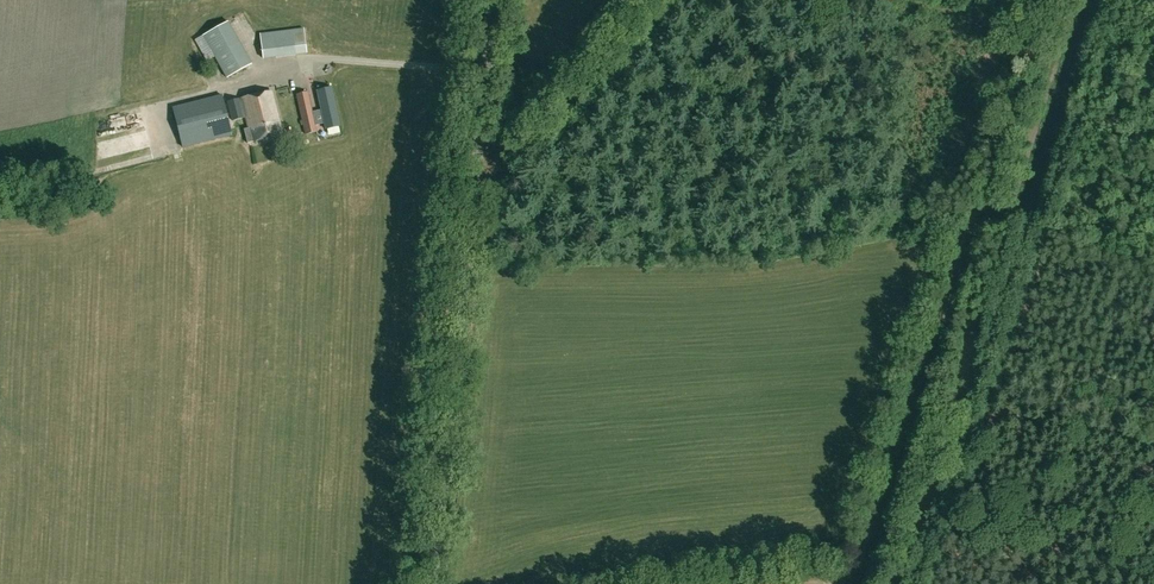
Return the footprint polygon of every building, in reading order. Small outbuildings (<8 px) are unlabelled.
[(203,36),(227,78),(252,64),(228,22),(203,36)] [(307,53),(304,28),(260,33),(263,58),(307,53)] [(331,88),(316,91),(325,131),(340,127),(331,88)] [(242,98),(249,128),(244,129),(247,143),(282,135),(272,91),(242,98)] [(296,95),(305,135),(317,132),(308,93),(296,95)] [(232,135),(222,95),(173,108),(183,147),(232,135)] [(242,110),(239,99),(230,101),(232,112),(242,110)]
